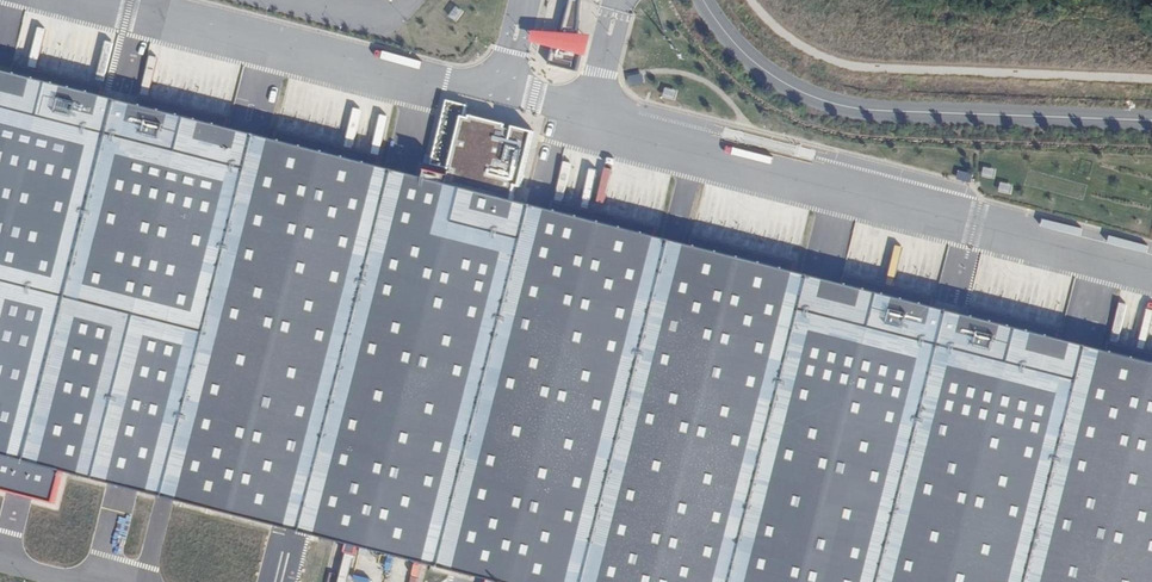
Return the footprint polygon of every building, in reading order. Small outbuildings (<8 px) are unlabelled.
[(0,67),(0,485),(53,499),(61,465),(142,485),(158,489),(176,494),(273,518),(312,528),(335,534),(430,558),(452,564),(489,573),(486,581),(508,581),(509,578),(515,579),(525,581),(1151,581),(1151,349),(1105,337),(1102,347),(1054,334),(1056,325),(966,302),(964,311),(929,303),(932,293),(841,270),(838,280),(791,268),(793,258),(689,232),(687,241),(653,233),(655,223),(551,196),(548,206),(511,197),(514,184),(518,185),(532,129),(509,123),(507,129),(501,127),(503,122),(467,112),(466,117),(459,115),(443,179),(378,163),(381,153),(277,127),(275,137),(227,125),(229,115),(141,93),(138,102),(0,67)]
